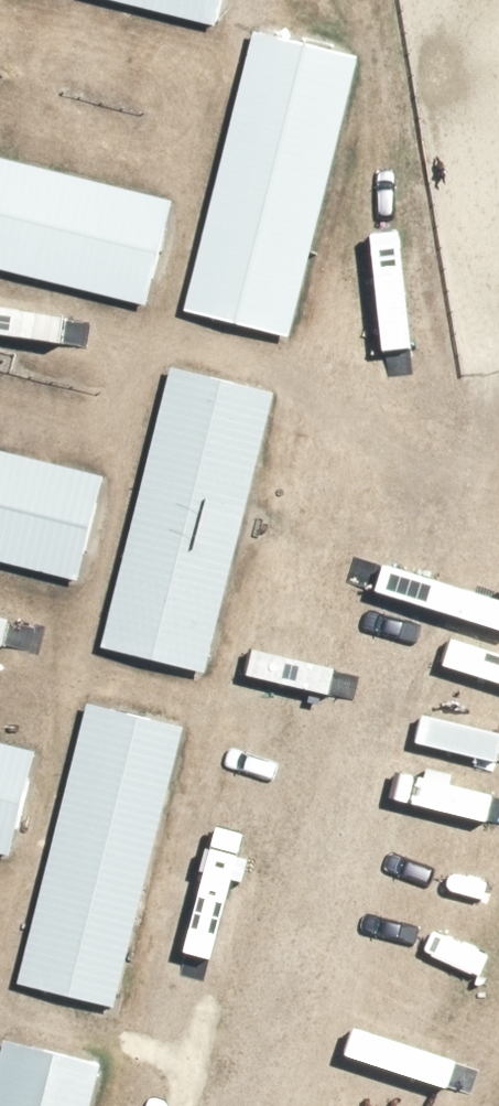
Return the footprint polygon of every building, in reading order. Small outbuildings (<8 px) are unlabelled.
[(310,0),(266,0),(197,271),(302,298),(375,17),(310,0)] [(0,111),(0,222),(153,261),(180,157),(0,111)] [(293,359),(182,331),(112,602),(223,630),(293,359)] [(0,399),(0,510),(89,533),(116,429),(0,399)] [(213,679),(106,651),(34,931),(141,958),(213,679)] [(0,685),(0,796),(40,806),(67,703),(0,685)] [(24,990),(0,1082),(0,1105),(98,1105),(121,1015),(24,990)]
